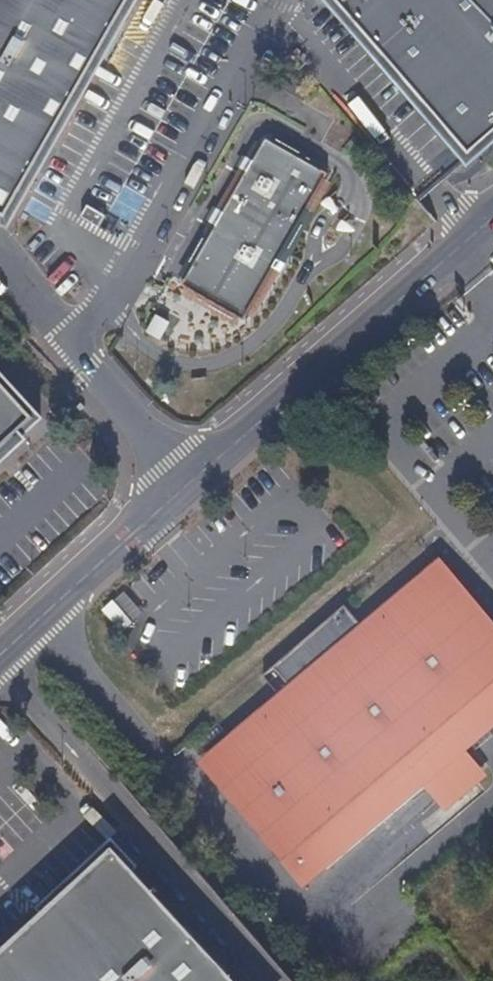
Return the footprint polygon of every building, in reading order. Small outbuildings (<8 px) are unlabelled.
[(136,0),(0,0),(0,221),(6,224),(136,0)] [(456,166),(492,134),(492,0),(324,0),(456,166)] [(236,324),(325,180),(264,146),(252,167),(244,163),(236,174),(243,179),(220,218),(213,213),(205,225),(211,230),(174,289),(236,324)] [(104,218),(88,207),(79,218),(95,229),(104,218)] [(151,314),(142,333),(158,340),(167,322),(151,314)] [(33,419),(0,382),(0,449),(33,419)] [(480,619),(435,568),(421,580),(422,582),(432,573),(451,595),(441,604),(492,664),(492,634),(480,619)] [(492,715),(492,664),(441,604),(451,595),(432,573),(422,582),(421,580),(353,638),(269,711),(205,766),(303,878),(427,772),(448,796),(479,770),(457,745),(492,715)] [(121,634),(142,616),(121,591),(99,609),(121,634)] [(269,711),(353,638),(330,613),(246,684),(269,711)] [(109,849),(0,948),(0,980),(228,980),(109,849)] [(338,930),(326,916),(319,922),(327,931),(326,932),(330,936),(338,930)]
